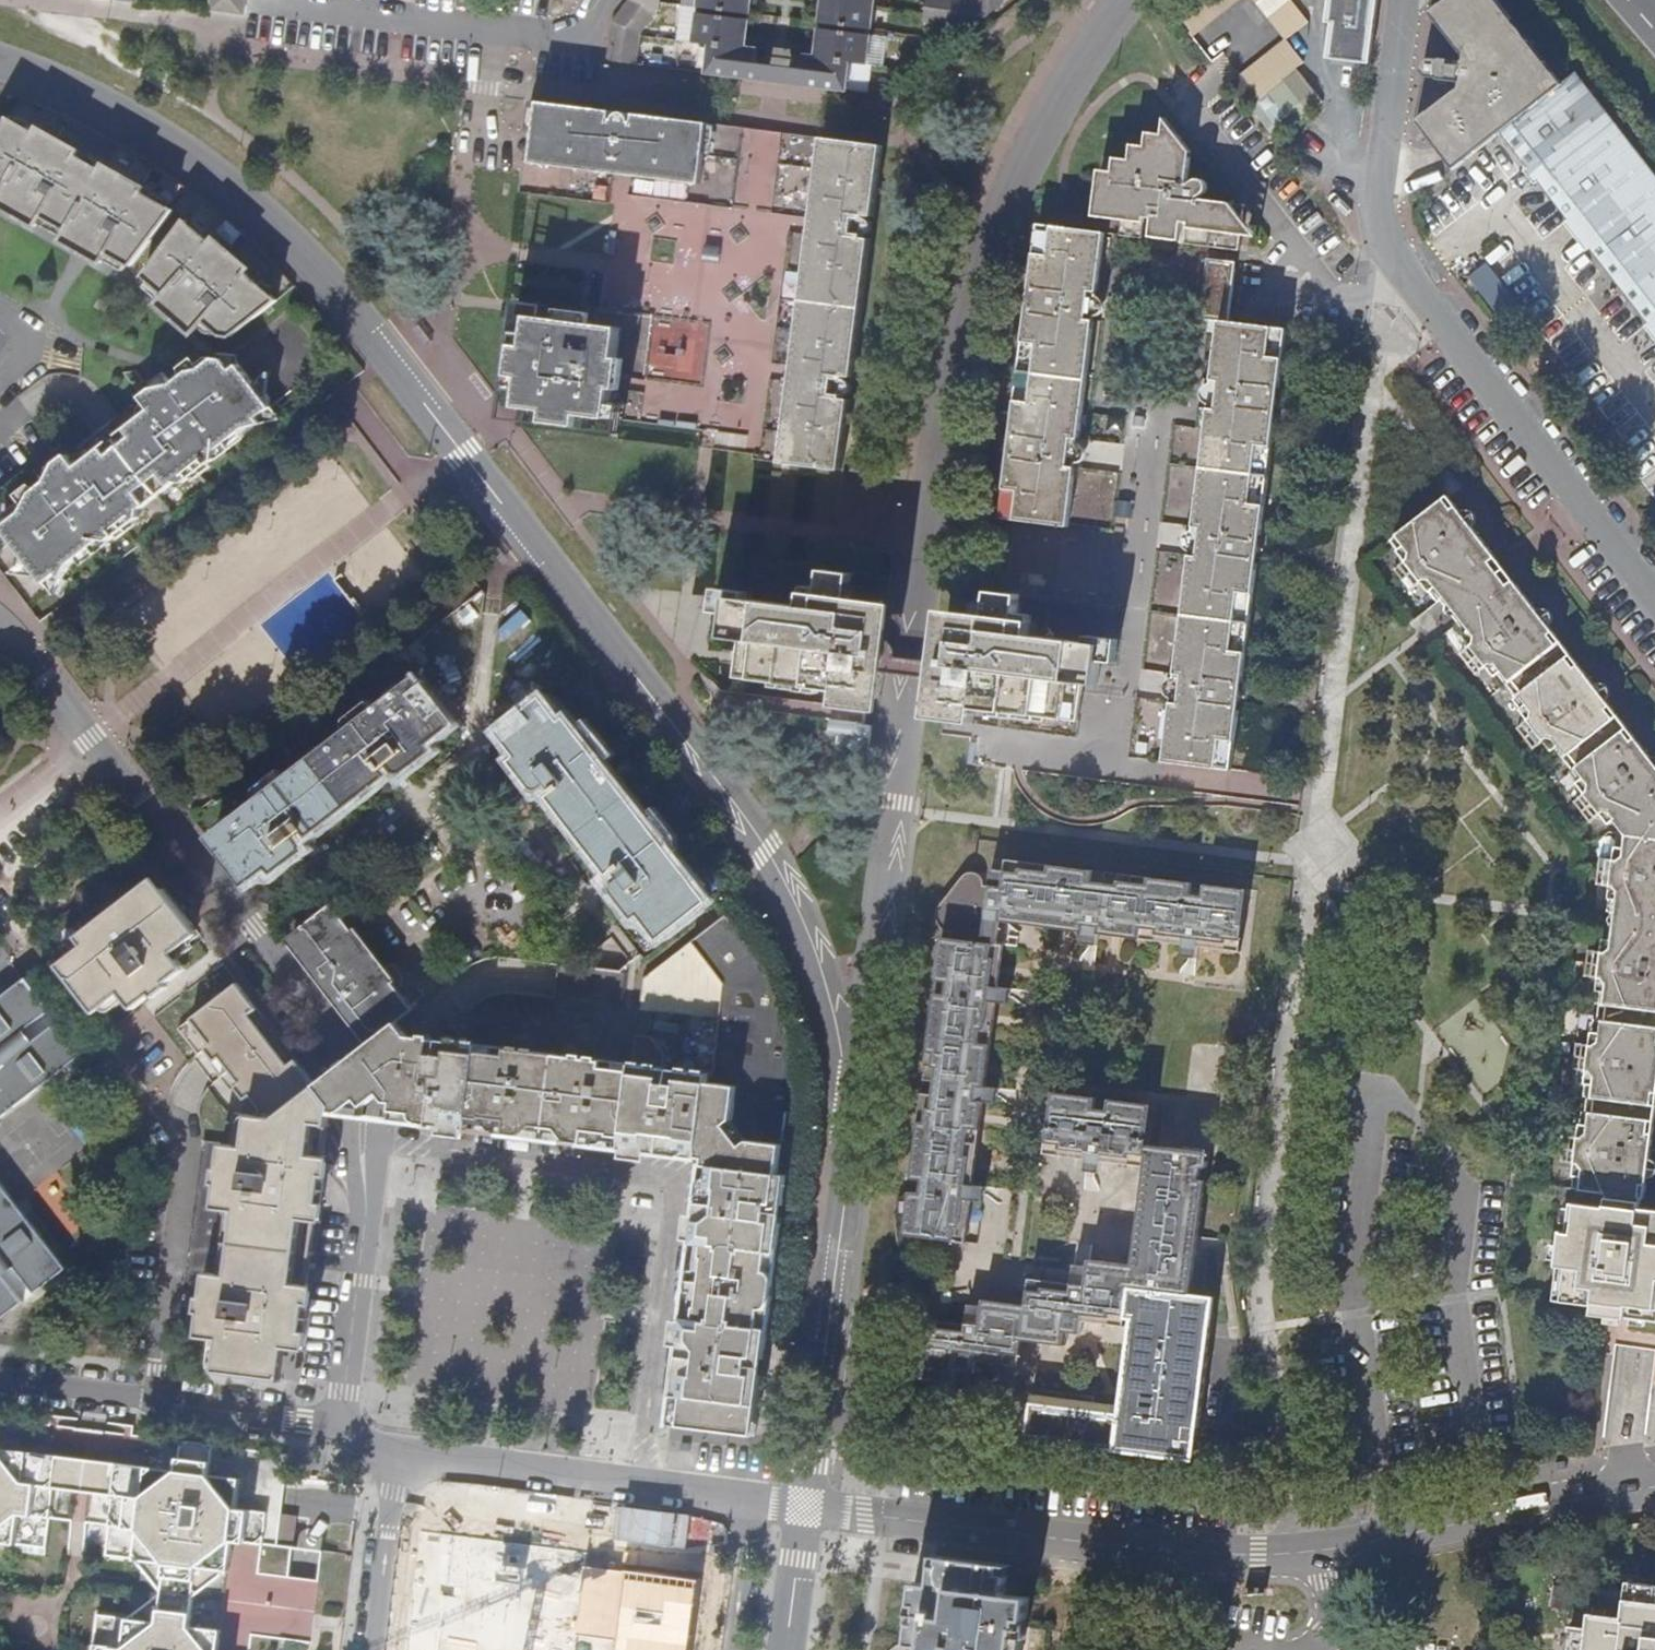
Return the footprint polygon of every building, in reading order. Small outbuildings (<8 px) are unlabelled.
[(246,0),(210,0),(210,10),(246,11),(246,0)] [(612,23),(607,61),(636,64),(640,38),(658,9),(660,0),(629,0),(612,23)] [(751,0),(696,0),(695,8),(749,16),(751,3),(751,0)] [(817,24),(871,30),(875,0),(820,0),(817,24)] [(923,13),(922,24),(950,28),(970,31),(1003,6),(1004,0),(925,0),(923,13)] [(1185,4),(1204,27),(1237,0),(1191,0),(1185,4)] [(1292,0),(1288,0),(1267,16),(1285,40),(1308,21),(1292,0)] [(1378,0),(1329,0),(1326,22),(1331,23),(1328,58),(1371,63),(1378,0)] [(1574,73),(1563,83),(1500,0),(1445,0),(1430,12),(1463,55),(1461,62),(1438,59),(1435,62),(1430,62),(1423,65),(1422,72),(1426,76),(1433,77),(1435,79),(1458,82),(1458,88),(1416,120),(1453,169),(1501,133),(1519,156),(1564,214),(1644,317),(1654,331),(1654,176),(1574,73)] [(1204,27),(1185,4),(1174,13),(1192,36),(1204,27)] [(705,73),(754,79),(764,80),(766,64),(755,63),(756,49),(745,48),(749,21),(695,14),(691,44),(709,46),(705,73)] [(813,56),(802,55),(800,68),(790,67),(787,83),(799,84),(847,91),(850,64),(867,66),(871,36),(817,29),(813,56)] [(1296,68),(1302,62),(1285,40),(1240,76),(1244,81),(1257,99),(1296,68)] [(790,67),(766,64),(764,80),(787,83),(790,67)] [(1324,102),(1296,68),(1257,99),(1250,104),(1278,139),(1312,112),(1324,102)] [(1232,82),(1236,88),(1244,81),(1240,76),(1232,82)] [(1257,99),(1244,81),(1236,88),(1250,104),(1257,99)] [(532,101),(528,134),(535,136),(531,163),(524,162),(522,174),(520,192),(610,204),(614,172),(698,184),(707,123),(532,101)] [(1166,118),(1163,134),(1179,136),(1166,118)] [(11,120),(0,140),(0,194),(5,196),(2,201),(42,223),(45,218),(71,232),(68,237),(108,259),(110,254),(134,267),(167,206),(144,193),(146,189),(107,167),(104,172),(78,157),(80,153),(41,131),(38,135),(11,120)] [(1123,218),(1144,221),(1145,217),(1153,219),(1152,233),(1165,234),(1180,236),(1182,222),(1191,223),(1188,244),(1238,251),(1239,233),(1241,217),(1231,203),(1199,199),(1200,197),(1205,193),(1206,189),(1206,185),(1204,182),(1200,180),(1196,179),(1192,182),(1188,184),(1191,152),(1179,136),(1163,134),(1148,132),(1146,145),(1131,144),(1129,159),(1114,157),(1113,171),(1099,170),(1093,215),(1123,218)] [(873,216),(881,145),(821,137),(780,462),(839,469),(849,400),(842,399),(842,396),(845,396),(848,394),(851,390),(850,384),(848,381),(845,378),(845,376),(852,377),(870,240),(861,238),(862,234),(866,234),(869,231),(871,227),(871,224),(868,221),(864,219),(864,214),(873,216)] [(182,215),(148,275),(170,295),(167,299),(200,330),(208,322),(225,337),(275,296),(244,269),(247,265),(213,235),(210,239),(182,215)] [(1255,236),(1241,217),(1239,233),(1255,236)] [(1143,238),(1144,221),(1123,218),(1121,235),(1143,238)] [(1039,224),(1002,518),(1068,526),(1076,468),(1073,467),(1075,452),(1076,438),(1079,439),(1094,320),(1091,319),(1093,304),(1094,293),(1097,293),(1104,234),(1039,224)] [(1230,322),(1236,271),(1227,261),(1208,258),(1200,318),(1220,321),(1212,380),(1215,380),(1214,391),(1211,408),(1209,408),(1201,467),(1194,526),(1197,527),(1195,540),(1193,556),(1190,555),(1175,673),(1178,674),(1176,689),(1175,703),(1172,702),(1164,762),(1232,770),(1239,710),(1235,710),(1236,704),(1237,703),(1240,699),(1241,693),(1238,689),(1239,681),(1242,681),(1257,563),(1254,562),(1254,558),(1259,553),(1260,549),(1259,544),(1256,542),(1256,534),(1261,534),(1276,416),(1273,416),(1273,409),(1276,406),(1278,402),(1278,397),(1274,394),(1275,387),(1279,387),(1286,329),(1230,322)] [(1626,339),(1645,319),(1626,302),(1607,322),(1626,339)] [(621,328),(598,325),(531,317),(521,407),(608,419),(621,328)] [(46,584),(57,574),(63,580),(69,565),(102,540),(109,541),(140,518),(142,509),(174,484),(184,483),(214,460),(214,453),(247,428),(264,425),(259,418),(272,408),(267,401),(254,384),(235,360),(205,357),(171,384),(170,384),(155,387),(140,398),(147,407),(135,415),(83,456),(74,463),(67,454),(54,464),(45,480),(28,492),(19,513),(2,527),(0,527),(0,551),(2,551),(13,544),(27,560),(39,576),(46,584)] [(269,372),(254,384),(267,401),(269,372)] [(151,382),(155,387),(170,384),(171,384),(163,373),(151,382)] [(283,422),(272,408),(259,418),(264,425),(283,422)] [(80,452),(83,456),(135,415),(133,412),(80,452)] [(38,471),(45,480),(54,464),(51,461),(38,471)] [(1414,572),(1423,582),(1437,602),(1445,596),(1463,619),(1455,625),(1470,644),(1479,655),(1487,667),(1503,687),(1506,684),(1517,696),(1513,700),(1527,718),(1536,730),(1545,741),(1560,761),(1564,758),(1573,770),(1570,773),(1585,792),(1594,803),(1602,813),(1610,824),(1616,820),(1626,833),(1625,846),(1617,845),(1615,859),(1613,872),(1612,885),(1609,911),(1617,912),(1616,926),(1607,925),(1604,950),(1602,964),(1600,977),(1597,1002),(1601,1003),(1599,1018),(1595,1018),(1592,1044),(1590,1058),(1588,1071),(1584,1096),(1588,1096),(1586,1110),(1583,1109),(1579,1137),(1578,1149),(1576,1162),(1573,1187),(1646,1197),(1654,1126),(1654,762),(1449,495),(1390,540),(1406,561),(1414,572)] [(12,572),(39,576),(27,560),(12,572)] [(1395,569),(1404,580),(1414,572),(1406,561),(1395,569)] [(713,612),(728,614),(725,638),(739,640),(737,653),(734,677),(837,690),(835,706),(865,710),(871,665),(875,664),(879,662),(881,659),(881,653),(879,649),(874,647),(880,602),(850,598),(852,581),(823,570),(820,595),(818,609),(803,607),(746,600),(745,600),(746,596),(716,592),(713,612)] [(1414,572),(1404,580),(1411,590),(1423,582),(1414,572)] [(56,597),(63,580),(57,574),(46,584),(56,597)] [(805,593),(803,607),(818,609),(820,595),(805,593)] [(1071,640),(1030,635),(1014,633),(1017,613),(1019,596),(988,599),(985,615),(959,612),(952,656),(945,658),(943,662),(941,666),(942,670),(945,674),(950,676),(944,720),(973,724),(976,708),(1078,721),(1082,684),(1097,685),(1100,660),(1102,644),(1087,643),(1071,640)] [(1033,614),(1017,613),(1014,633),(1030,635),(1033,614)] [(1088,635),(1087,643),(1102,644),(1100,660),(1115,662),(1117,639),(1088,635)] [(1468,663),(1479,655),(1470,644),(1460,652),(1468,663)] [(1477,675),(1487,667),(1479,655),(1468,663),(1477,675)] [(217,849),(243,881),(251,881),(271,866),(277,872),(292,860),(282,848),(287,844),(292,852),(296,854),(300,854),(303,851),(305,846),(304,843),(298,836),(307,829),(312,835),(389,774),(385,768),(392,762),(399,771),(406,771),(408,769),(411,766),(412,760),(410,757),(406,751),(410,749),(420,761),(435,750),(430,743),(451,727),(452,724),(452,720),(425,686),(419,690),(414,684),(394,700),(391,695),(377,706),(371,700),(366,703),(364,706),(361,711),(361,717),(288,775),(282,769),(277,772),(274,775),(272,779),(271,784),(272,788),(233,817),(236,823),(217,838),(222,843),(217,849)] [(552,796),(581,833),(611,872),(618,867),(624,874),(618,879),(616,883),(616,888),(618,893),(622,895),(629,895),(631,893),(636,890),(640,894),(627,904),(638,917),(643,913),(658,931),(660,933),(664,934),(667,933),(700,908),(695,902),(702,898),(687,879),(692,874),(680,860),(662,836),(665,829),(657,816),(650,822),(592,748),(595,739),(587,727),(581,732),(569,718),(564,722),(548,701),(542,707),(538,702),(503,729),(505,731),(505,734),(521,755),(514,760),(527,775),(539,766),(542,770),(536,774),(534,778),(534,782),(537,786),(540,787),(546,786),(552,782),(558,791),(552,796)] [(1526,738),(1536,730),(1527,718),(1517,727),(1526,738)] [(1535,749),(1545,741),(1536,730),(1526,738),(1535,749)] [(402,774),(399,771),(392,762),(385,768),(389,774),(394,780),(402,774)] [(1583,811),(1594,803),(1585,792),(1575,801),(1583,811)] [(1591,822),(1602,813),(1594,803),(1583,811),(1591,822)] [(316,840),(312,835),(307,829),(298,836),(304,843),(308,847),(316,840)] [(1601,858),(1599,870),(1613,872),(1615,859),(1601,858)] [(964,876),(945,902),(941,907),(936,914),(937,920),(938,923),(942,928),(947,931),(950,932),(950,939),(942,938),(937,979),(946,981),(945,994),(935,994),(925,1079),(934,1081),(932,1094),(922,1094),(912,1178),(922,1181),(921,1193),(912,1192),(906,1196),(900,1200),(897,1203),(896,1207),(899,1241),(903,1248),(911,1254),(916,1256),(923,1256),(931,1253),(937,1248),(938,1247),(942,1239),(966,1242),(972,1201),(982,1202),(985,1186),(974,1185),(985,1102),(996,1103),(998,1088),(987,1087),(998,1002),(1008,1003),(1010,988),(999,987),(1004,946),(998,945),(1001,922),(1083,932),(1083,942),(1098,945),(1099,933),(1184,944),(1183,955),(1198,957),(1200,947),(1240,951),(1247,897),(1219,893),(1219,896),(1192,893),(1193,882),(1106,872),(1105,882),(1091,880),(1093,870),(1008,859),(1006,869),(992,867),(989,884),(986,883),(983,878),(978,874),(973,873),(968,873),(964,876)] [(1597,883),(1612,885),(1613,872),(1599,870),(1597,883)] [(60,964),(98,1013),(122,994),(134,1008),(152,994),(155,997),(170,986),(167,982),(185,968),(175,954),(201,933),(157,877),(78,938),(84,946),(60,964)] [(291,943),(310,966),(312,964),(373,1042),(400,1021),(415,1008),(407,998),(399,988),(403,983),(405,976),(395,964),(390,963),(384,968),(335,904),(295,933),(292,936),(291,943)] [(672,1423),(757,1433),(762,1384),(788,1174),(781,1172),(789,1113),(798,1114),(795,1064),(790,1033),(767,966),(726,915),(644,979),(641,1010),(708,1018),(708,1025),(718,1027),(713,1073),(660,1067),(662,1050),(652,1037),(638,1035),(634,1064),(618,1061),(411,1036),(400,1021),(373,1042),(319,1085),(334,1104),(333,1113),(342,1114),(360,1099),(367,1107),(382,1096),(387,1102),(394,1103),(394,1110),(415,1113),(415,1118),(419,1121),(441,1123),(441,1126),(628,1150),(703,1158),(704,1159),(678,1374),(672,1423)] [(1590,948),(1588,961),(1602,964),(1604,950),(1590,948)] [(1602,964),(1588,961),(1586,974),(1600,977),(1602,964)] [(560,963),(559,992),(635,995),(636,966),(560,963)] [(82,1055),(57,1022),(32,1041),(25,1031),(49,1012),(24,979),(0,998),(0,1118),(82,1055)] [(334,1104),(319,1085),(298,1059),(290,1065),(251,1014),(259,1008),(239,982),(180,1029),(200,1054),(208,1049),(218,1061),(222,1057),(231,1069),(241,1081),(237,1086),(246,1098),(253,1096),(262,1108),(260,1115),(245,1114),(234,1113),(232,1144),(204,1141),(180,1335),(206,1338),(203,1370),(275,1380),(280,1347),(299,1350),(308,1285),(297,1284),(305,1220),(316,1221),(330,1113),(333,1113),(334,1104)] [(1578,1042),(1576,1055),(1590,1058),(1592,1044),(1578,1042)] [(1590,1058),(1576,1055),(1574,1069),(1588,1071),(1590,1058)] [(213,1065),(222,1077),(231,1069),(222,1057),(218,1061),(213,1065)] [(231,1069),(222,1077),(232,1090),(237,1086),(241,1081),(231,1069)] [(1195,1460),(1200,1411),(1209,1337),(1214,1298),(1192,1294),(1206,1180),(1200,1179),(1202,1167),(1208,1168),(1210,1153),(1149,1145),(1153,1105),(1110,1099),(1108,1109),(1097,1108),(1097,1097),(1054,1092),(1046,1154),(1088,1159),(1087,1170),(1101,1171),(1103,1161),(1145,1166),(1132,1264),(1091,1259),(1090,1266),(1075,1264),(1073,1283),(1030,1279),(1026,1304),(984,1299),(983,1305),(969,1304),(966,1325),(925,1320),(917,1380),(959,1385),(961,1372),(974,1374),(977,1361),(1018,1366),(1022,1339),(1065,1345),(1067,1332),(1081,1334),(1083,1321),(1131,1327),(1121,1414),(1031,1403),(1027,1439),(1195,1460)] [(246,1098),(245,1114),(260,1115),(262,1108),(253,1096),(246,1098)] [(365,1116),(367,1107),(360,1099),(342,1114),(365,1116)] [(1565,1135),(1564,1147),(1578,1149),(1579,1137),(1565,1135)] [(1578,1149),(1564,1147),(1562,1161),(1576,1162),(1578,1149)] [(24,1302),(3,1276),(15,1267),(35,1293),(67,1268),(6,1190),(0,1182),(0,1320),(24,1302)] [(1573,1187),(1572,1191),(1609,1197),(1608,1204),(1574,1200),(1570,1232),(1560,1231),(1555,1264),(1561,1266),(1557,1298),(1595,1303),(1594,1313),(1626,1318),(1627,1315),(1654,1319),(1654,1210),(1641,1208),(1642,1201),(1645,1202),(1646,1197),(1573,1187)] [(285,1645),(315,1649),(316,1644),(325,1575),(295,1571),(302,1511),(288,1510),(290,1491),(293,1466),(287,1465),(288,1455),(215,1445),(184,1441),(107,1431),(75,1428),(6,1418),(0,1418),(0,1541),(13,1542),(17,1543),(20,1548),(39,1550),(44,1545),(46,1545),(70,1548),(85,1550),(106,1553),(167,1562),(163,1584),(163,1594),(159,1622),(100,1616),(96,1649),(284,1649),(285,1645)] [(1026,1596),(1007,1593),(1010,1562),(973,1558),(934,1553),(931,1584),(915,1581),(908,1641),(923,1644),(923,1649),(1020,1649),(1026,1596)] [(1631,1579),(1627,1615),(1593,1611),(1592,1626),(1575,1623),(1572,1649),(1654,1649),(1654,1583),(1631,1579)]
